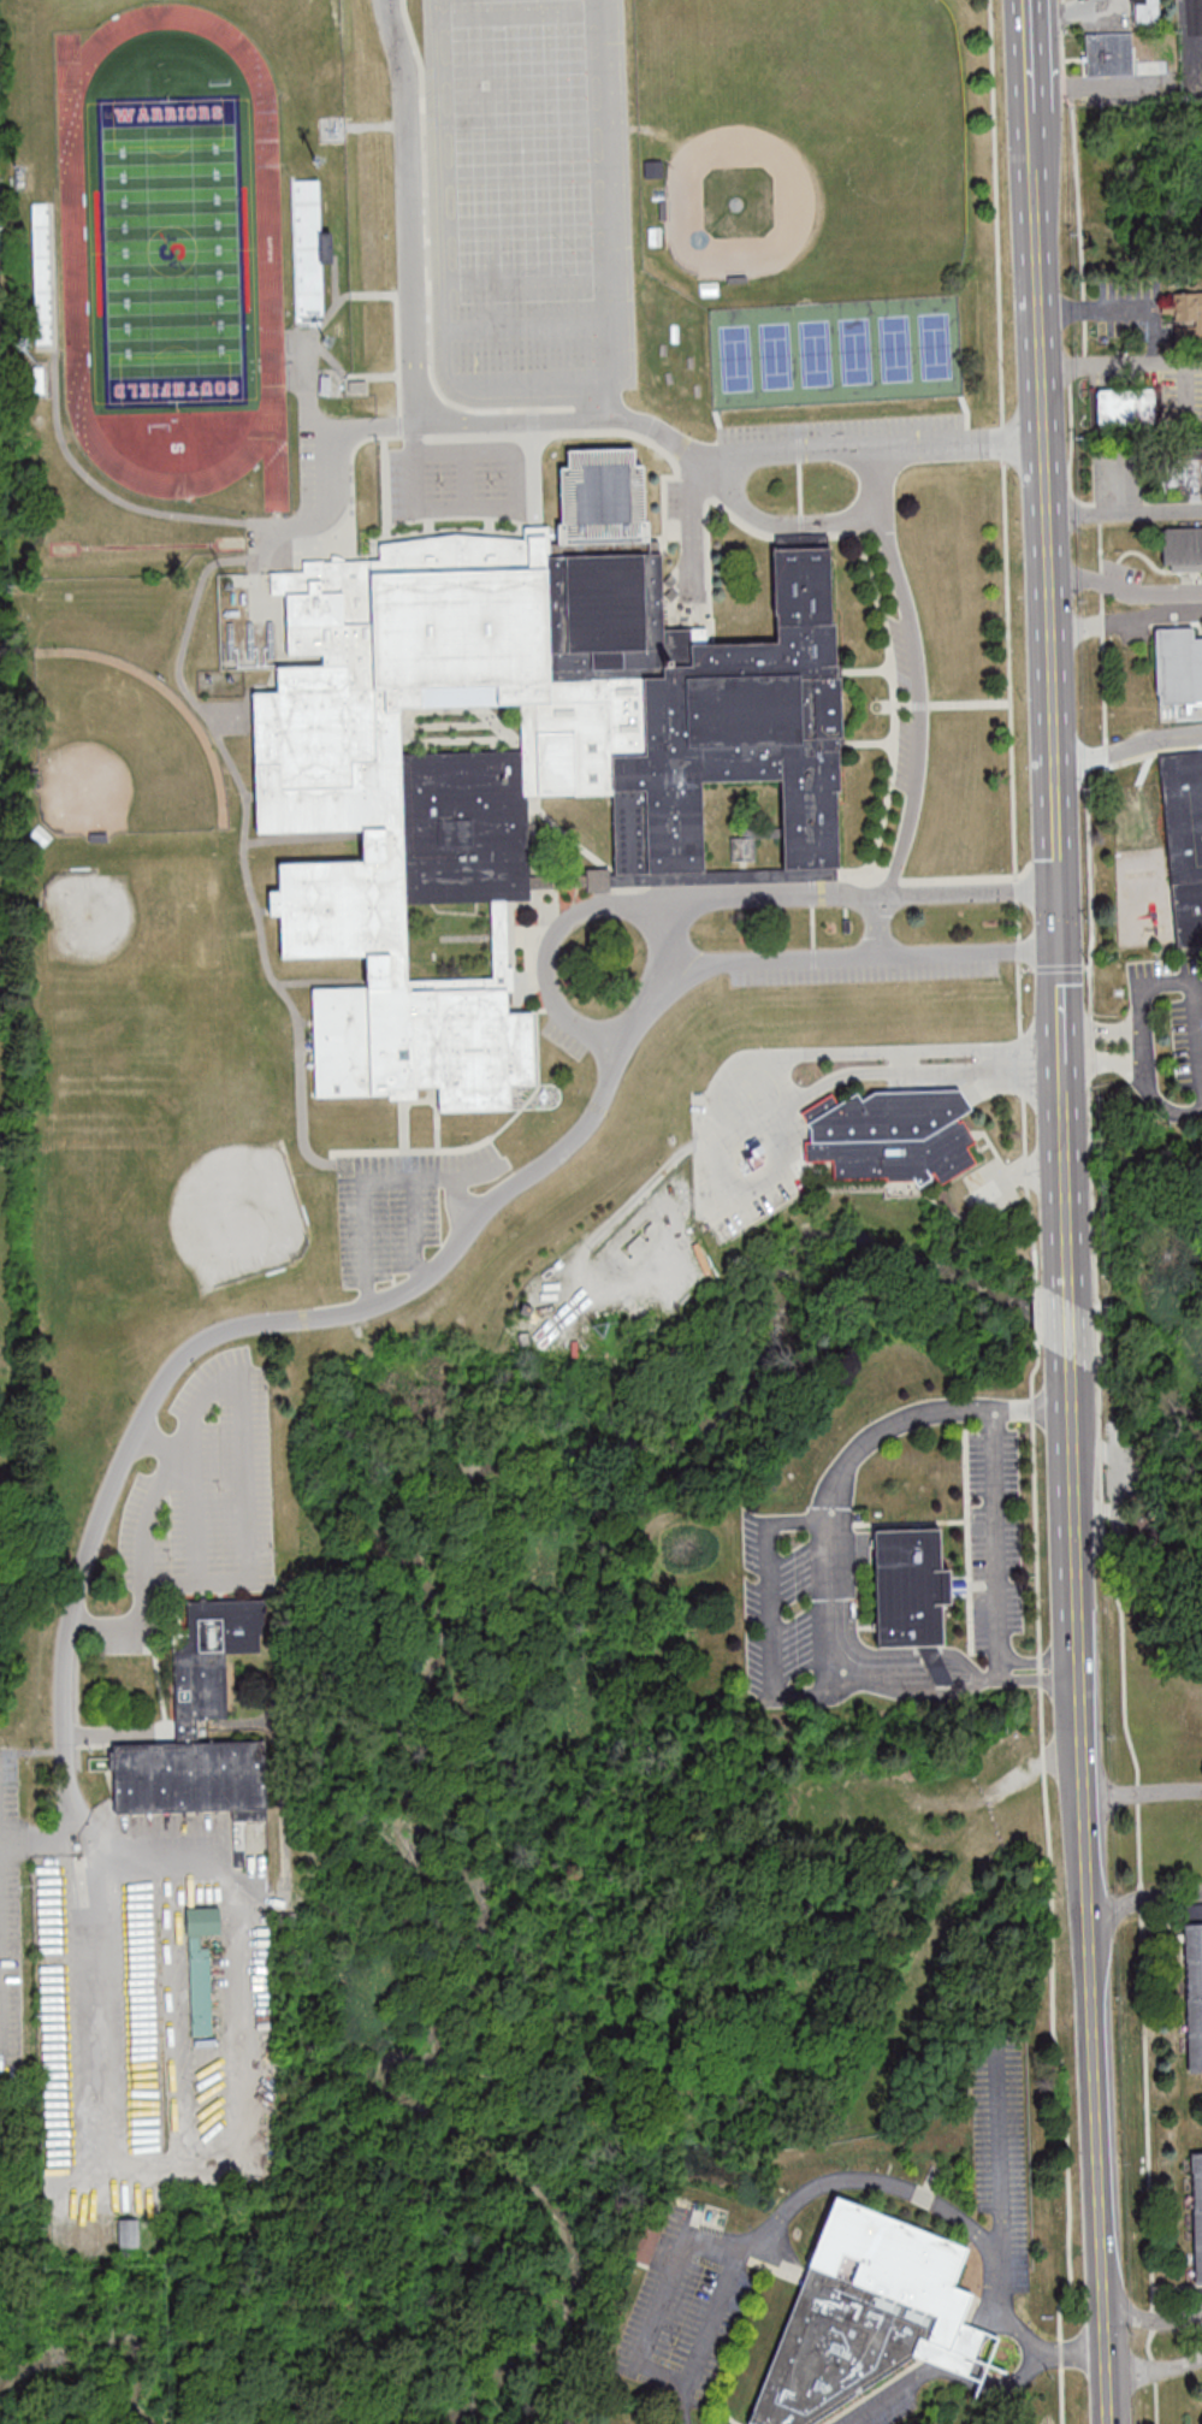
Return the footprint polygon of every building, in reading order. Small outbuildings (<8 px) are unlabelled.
[(1159,25),(1158,0),(1129,0),(1129,4),(1131,4),(1132,26),(1159,25)] [(1132,75),(1131,32),(1084,34),(1085,76),(1132,75)] [(318,180),(296,180),(296,222),(318,222),(318,180)] [(321,324),(320,261),(295,261),(296,325),(321,324)] [(1173,292),(1173,301),(1162,302),(1162,315),(1173,315),(1174,324),(1176,324),(1176,339),(1201,338),(1201,318),(1201,291),(1173,292)] [(1155,389),(1098,389),(1098,426),(1155,426),(1155,389)] [(278,601),(299,654),(257,687),(254,830),(362,832),(361,862),(278,861),(276,955),(366,957),(365,988),(315,987),(313,1097),(518,1102),(525,786),(703,892),(705,799),(738,819),(738,784),(783,785),(742,855),(783,839),(782,854),(832,882),(840,536),(777,534),(774,639),(692,637),(607,424),(572,484),(278,601)] [(1165,448),(1166,491),(1201,491),(1201,447),(1165,448)] [(1162,527),(1163,571),(1201,570),(1201,526),(1162,527)] [(1157,703),(1201,702),(1201,634),(1194,634),(1193,627),(1155,628),(1157,703)] [(1156,752),(1201,748),(1201,944),(1174,947),(1156,752)] [(976,1164),(967,1147),(974,1143),(959,1116),(971,1110),(960,1089),(875,1092),(860,1099),(857,1093),(834,1105),(830,1096),(800,1111),(810,1129),(810,1138),(804,1142),(804,1161),(832,1160),(832,1175),(835,1180),(913,1178),(917,1185),(935,1176),(939,1183),(976,1164)] [(940,1529),(876,1529),(877,1647),(926,1646),(926,1684),(944,1684),(943,1603),(949,1603),(949,1568),(941,1569),(940,1529)] [(113,1812),(233,1810),(233,1820),(267,1820),(266,1740),(200,1741),(199,1719),(230,1718),(229,1653),(267,1652),(266,1599),(177,1600),(179,1743),(112,1744),(113,1812)] [(1185,1903),(1187,2071),(1201,2071),(1201,1903),(1185,1903)] [(213,2036),(212,1947),(203,1947),(203,1934),(222,1933),(221,1907),(189,1907),(191,2036),(213,2036)] [(1192,2152),(1194,2284),(1201,2284),(1201,2152),(1192,2152)] [(830,2197),(753,2423),(806,2423),(917,2359),(981,2380),(987,2363),(974,2359),(984,2331),(962,2324),(973,2293),(954,2287),(968,2245),(830,2197)] [(649,2265),(663,2222),(643,2216),(629,2258),(649,2265)] [(138,2219),(119,2219),(119,2247),(138,2247),(138,2219)]
